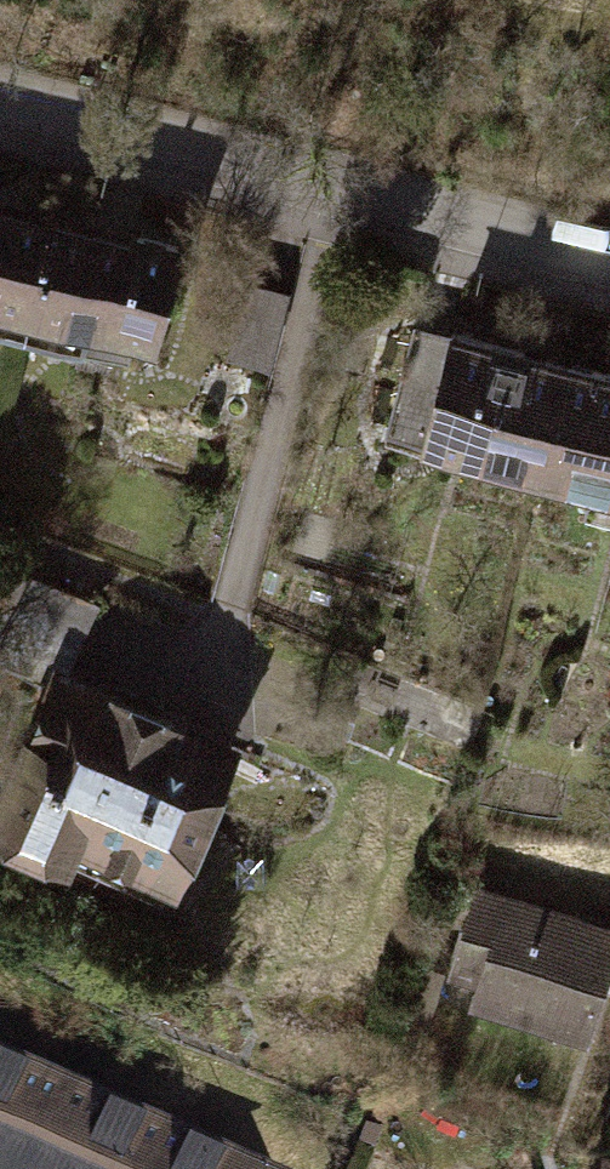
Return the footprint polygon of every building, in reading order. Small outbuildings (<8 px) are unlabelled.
[(0,342),(31,225),(0,217),(0,342)] [(114,246),(31,225),(0,342),(42,352),(38,366),(83,378),(86,364),(139,378),(172,250),(116,236),(114,246)] [(216,361),(269,375),(290,295),(237,281),(216,361)] [(558,366),(404,326),(370,459),(429,474),(434,457),(528,482),(558,366)] [(558,366),(528,482),(609,502),(609,379),(558,366)] [(69,671),(100,604),(0,558),(0,663),(28,675),(0,736),(0,859),(50,882),(58,866),(159,912),(235,746),(69,671)] [(470,884),(441,976),(465,984),(456,1012),(580,1051),(609,958),(609,928),(470,884)] [(0,1076),(0,1168),(46,1168),(74,1110),(0,1076)] [(74,1110),(46,1168),(203,1168),(74,1110)]
